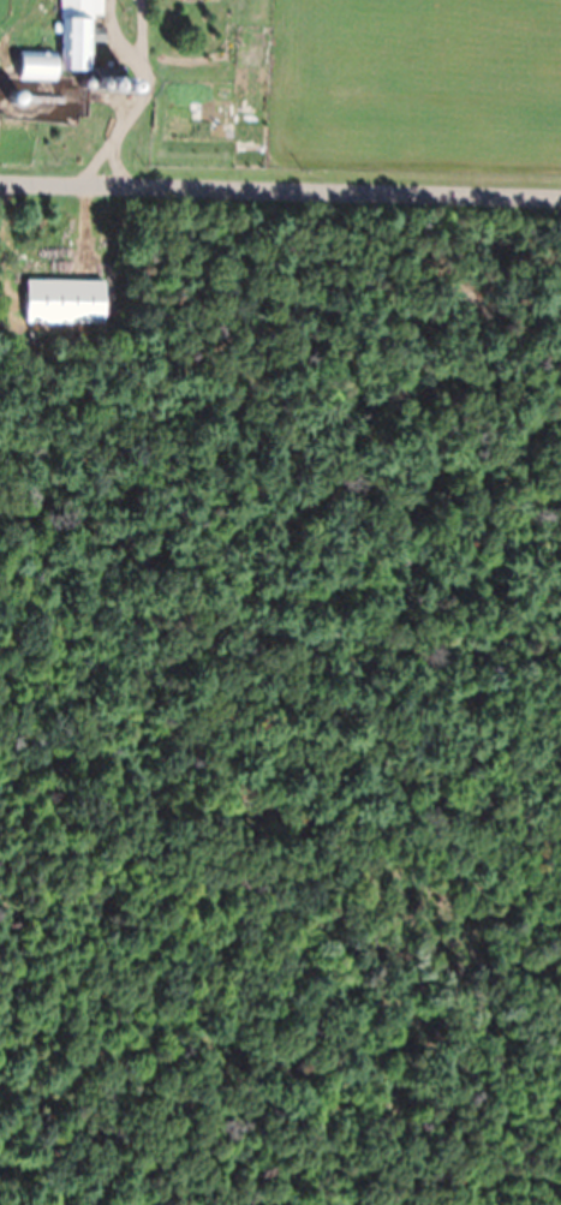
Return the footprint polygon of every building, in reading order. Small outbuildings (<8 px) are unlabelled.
[(62,71),(91,71),(91,41),(106,41),(106,28),(92,28),(92,16),(104,16),(104,0),(62,0),(62,71)] [(59,81),(59,52),(21,52),(21,81),(59,81)] [(104,325),(104,282),(25,282),(25,324),(104,325)]
